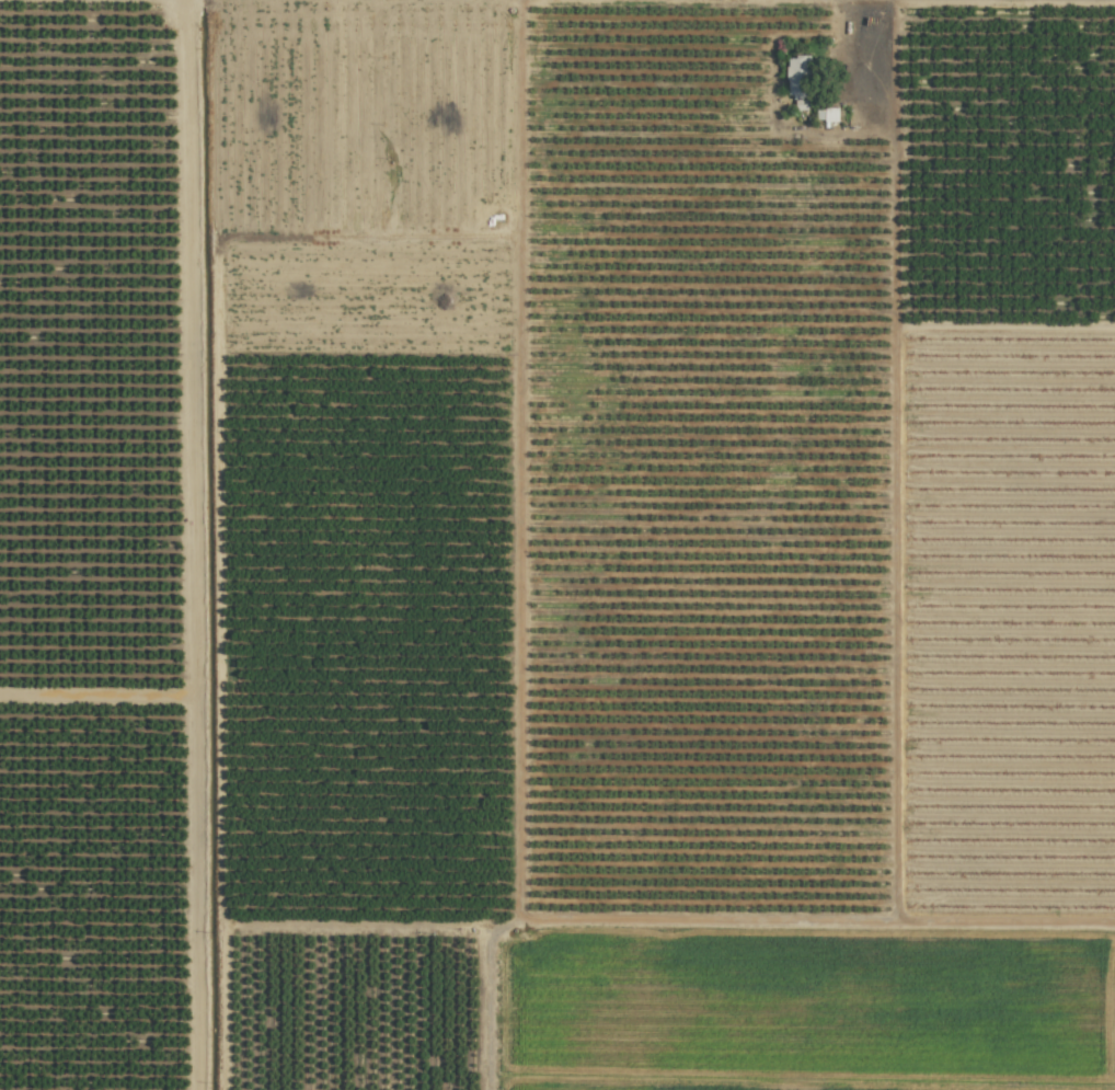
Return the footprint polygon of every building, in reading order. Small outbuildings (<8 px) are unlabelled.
[(809,56),(786,57),(787,97),(794,97),(795,110),(807,109),(806,98),(810,98),(809,56)]
